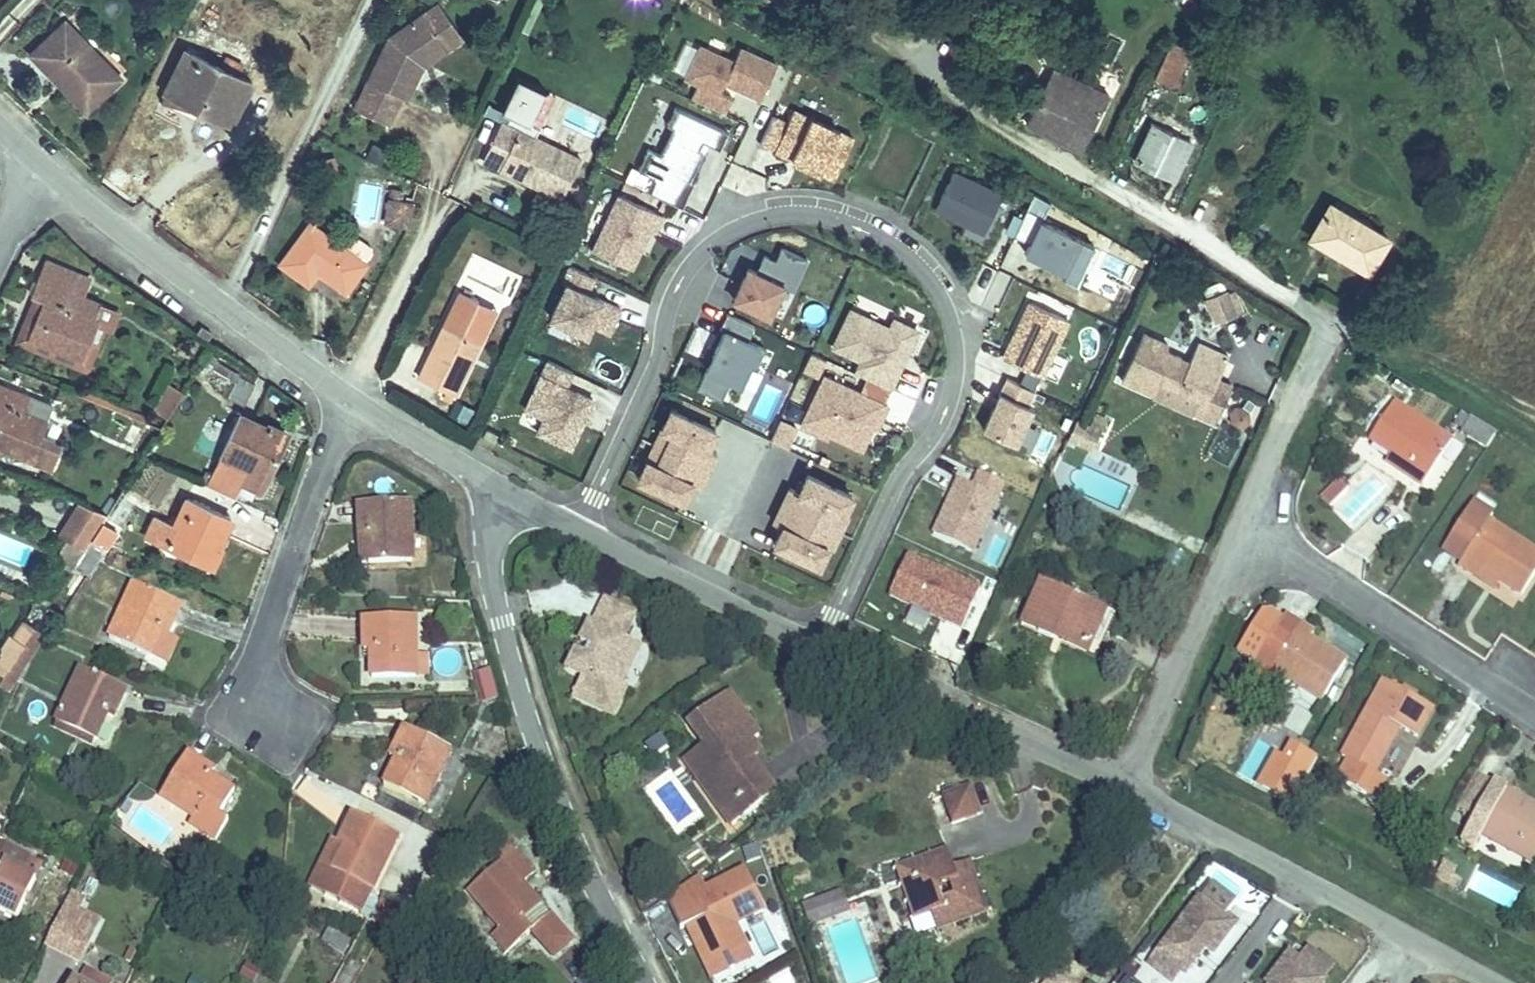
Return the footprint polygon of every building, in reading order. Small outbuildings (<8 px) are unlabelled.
[(1172,4),(1192,11),(1196,0),(1173,0),(1172,4)] [(119,74),(68,20),(34,51),(85,105),(119,74)] [(428,32),(417,39),(442,79),(453,72),(428,32)] [(416,93),(442,79),(417,39),(385,58),(381,63),(378,68),(342,137),(375,154),(390,125),(398,128),(416,93)] [(774,61),(737,49),(734,59),(695,46),(683,81),(695,85),(689,103),(724,115),(732,93),(761,102),(774,61)] [(1181,69),(1162,60),(1143,95),(1163,105),(1181,69)] [(236,100),(170,68),(149,113),(214,144),(236,100)] [(1026,74),(997,127),(1054,158),(1083,105),(1026,74)] [(527,128),(542,95),(515,83),(501,116),(527,128)] [(831,183),(852,139),(779,103),(758,148),(831,183)] [(708,179),(725,130),(675,113),(660,158),(647,153),(640,173),(653,177),(646,195),(685,208),(696,175),(708,179)] [(663,155),(666,131),(652,129),(649,153),(663,155)] [(1177,150),(1142,132),(1123,171),(1158,188),(1177,150)] [(521,144),(512,161),(545,177),(554,159),(521,144)] [(512,161),(494,152),(477,189),(507,204),(510,198),(534,209),(531,215),(554,226),(572,189),(545,177),(512,161)] [(933,210),(985,229),(1002,185),(951,165),(933,210)] [(636,273),(657,212),(609,196),(589,257),(636,273)] [(510,198),(507,204),(531,215),(534,209),(510,198)] [(1014,233),(1027,239),(1022,249),(1065,268),(1082,230),(1026,206),(1014,233)] [(1307,258),(1342,276),(1359,240),(1325,222),(1307,258)] [(1359,240),(1342,276),(1368,289),(1386,253),(1359,240)] [(782,243),(773,266),(798,276),(807,253),(782,243)] [(294,249),(264,291),(297,314),(308,299),(312,294),(321,300),(317,305),(332,316),(351,290),(349,288),(331,275),(294,249)] [(48,258),(40,254),(33,271),(41,275),(48,258)] [(747,257),(729,294),(769,314),(787,277),(747,257)] [(44,306),(34,328),(96,355),(118,307),(85,292),(91,277),(48,258),(41,275),(33,271),(22,296),(24,297),(44,306)] [(338,265),(331,275),(349,288),(356,278),(356,273),(343,264),(338,265)] [(543,328),(584,345),(602,300),(588,294),(595,278),(569,267),(543,328)] [(1203,294),(1212,320),(1243,310),(1235,283),(1203,294)] [(312,294),(308,299),(317,305),(321,300),(312,294)] [(1028,294),(999,351),(1042,372),(1071,316),(1028,294)] [(44,306),(24,297),(14,319),(34,328),(44,306)] [(851,370),(892,388),(920,323),(890,310),(887,317),(848,301),(828,347),(856,359),(851,370)] [(738,328),(742,318),(726,312),(695,388),(720,397),(728,379),(740,384),(759,336),(738,328)] [(1217,340),(1204,315),(1188,324),(1200,348),(1217,340)] [(803,369),(818,373),(823,355),(808,351),(803,369)] [(427,381),(438,356),(430,352),(418,377),(427,381)] [(418,377),(404,408),(446,427),(472,371),(438,356),(427,381),(418,377)] [(572,451),(593,399),(566,388),(573,371),(542,359),(514,428),(572,451)] [(1128,361),(1109,406),(1143,421),(1142,425),(1181,441),(1182,438),(1202,447),(1219,409),(1204,403),(1214,379),(1182,365),(1173,387),(1149,376),(1151,371),(1128,361)] [(797,424),(864,452),(887,397),(820,369),(797,424)] [(226,397),(242,404),(255,379),(239,371),(226,397)] [(1015,441),(1038,387),(1003,373),(980,427),(1015,441)] [(221,384),(205,377),(195,400),(211,407),(221,384)] [(166,415),(182,388),(167,379),(151,406),(166,415)] [(746,413),(767,424),(783,392),(762,382),(746,413)] [(670,394),(632,475),(682,497),(696,467),(707,472),(718,448),(708,443),(720,417),(670,394)] [(0,406),(0,469),(22,479),(33,455),(8,443),(21,415),(0,406)] [(778,416),(771,437),(788,443),(796,422),(778,416)] [(223,437),(204,428),(187,464),(211,475),(207,483),(234,496),(249,464),(236,458),(248,432),(230,424),(223,437)] [(1369,467),(1391,483),(1411,497),(1404,507),(1422,520),(1455,474),(1396,431),(1369,467)] [(1073,451),(1066,449),(1059,465),(1066,468),(1073,451)] [(796,483),(789,480),(765,541),(819,562),(851,480),(804,462),(796,483)] [(968,480),(955,475),(930,532),(974,552),(1006,480),(974,466),(968,480)] [(1317,491),(1327,505),(1350,488),(1339,475),(1317,491)] [(87,531),(71,557),(84,563),(114,516),(101,508),(87,531)] [(87,531),(56,516),(38,545),(51,554),(40,571),(55,581),(66,564),(71,557),(87,531)] [(210,535),(165,516),(155,541),(134,533),(124,557),(133,561),(132,564),(167,579),(172,569),(201,582),(209,565),(199,561),(210,535)] [(397,532),(339,531),(339,564),(352,564),(352,592),(396,592),(397,532)] [(1473,537),(1451,568),(1470,582),(1460,596),(1454,605),(1466,613),(1474,600),(1495,615),(1520,632),(1534,610),(1534,590),(1488,557),(1492,551),(1473,537)] [(886,597),(962,627),(981,580),(905,551),(886,597)] [(66,593),(84,563),(71,557),(66,564),(55,581),(53,585),(66,593)] [(1081,663),(1101,618),(1042,591),(1022,636),(1081,663)] [(150,651),(160,626),(108,604),(88,650),(133,670),(143,648),(150,651)] [(565,706),(605,727),(620,697),(605,689),(609,680),(616,681),(621,680),(626,675),(628,670),(628,665),(627,661),(624,658),(620,655),(622,650),(618,648),(629,628),(601,613),(590,634),(586,632),(576,650),(582,654),(576,666),(570,663),(561,679),(575,686),(565,706)] [(406,694),(405,637),(356,637),(356,670),(368,670),(368,694),(406,694)] [(0,670),(0,696),(30,647),(17,642),(0,670)] [(1287,660),(1255,718),(1272,727),(1276,719),(1323,744),(1346,703),(1312,684),(1317,676),(1287,660)] [(480,700),(496,697),(490,666),(474,669),(480,700)] [(477,689),(474,676),(452,682),(455,695),(477,689)] [(102,731),(111,708),(60,689),(41,737),(79,751),(89,726),(102,731)] [(720,707),(680,736),(695,756),(710,777),(691,791),(724,837),(764,808),(734,766),(753,753),(720,707)] [(1388,723),(1343,804),(1348,807),(1337,827),(1375,848),(1386,828),(1371,820),(1401,766),(1421,777),(1436,750),(1388,723)] [(411,818),(439,762),(393,739),(378,769),(386,774),(373,798),(411,818)] [(566,756),(559,759),(566,778),(573,775),(566,756)] [(710,777),(695,756),(676,770),(691,791),(710,777)] [(200,826),(215,805),(197,793),(203,784),(173,764),(147,802),(178,823),(172,831),(195,847),(207,830),(200,826)] [(936,813),(943,838),(969,831),(963,806),(936,813)] [(1496,822),(1480,813),(1460,848),(1476,857),(1496,822)] [(1496,822),(1476,857),(1462,882),(1476,890),(1481,880),(1534,910),(1534,909),(1534,845),(1531,843),(1529,847),(1506,834),(1509,829),(1496,822)] [(331,840),(319,864),(336,872),(325,895),(357,911),(380,865),(331,840)] [(336,872),(319,864),(314,861),(291,904),(346,932),(357,911),(325,895),(336,872)] [(928,871),(877,882),(879,893),(887,933),(902,930),(906,949),(956,939),(946,888),(932,891),(928,871)] [(512,878),(464,905),(486,945),(498,965),(518,954),(534,982),(555,971),(532,929),(526,933),(511,906),(524,899),(512,878)] [(5,920),(17,897),(0,888),(0,918),(5,920)] [(654,920),(670,950),(676,947),(686,942),(689,949),(685,951),(690,960),(684,963),(695,982),(723,982),(720,976),(738,967),(725,943),(753,928),(732,888),(694,909),(687,896),(654,920)] [(1220,919),(1196,901),(1187,913),(1211,930),(1220,919)] [(1221,938),(1211,930),(1187,913),(1186,911),(1144,966),(1166,982),(1175,982),(1191,962),(1199,968),(1221,938)] [(56,919),(42,912),(35,925),(49,932),(56,919)] [(49,932),(35,925),(15,966),(48,982),(68,942),(49,932)] [(689,949),(686,942),(676,947),(684,963),(690,960),(685,951),(689,949)] [(1293,963),(1284,975),(1295,982),(1315,982),(1317,981),(1293,963)] [(76,966),(66,982),(105,982),(76,966)] [(1144,966),(1135,978),(1141,982),(1166,982),(1144,966)] [(738,967),(720,976),(723,982),(730,982),(743,976),(738,967)] [(1284,975),(1274,967),(1262,982),(1295,982),(1284,975)]
